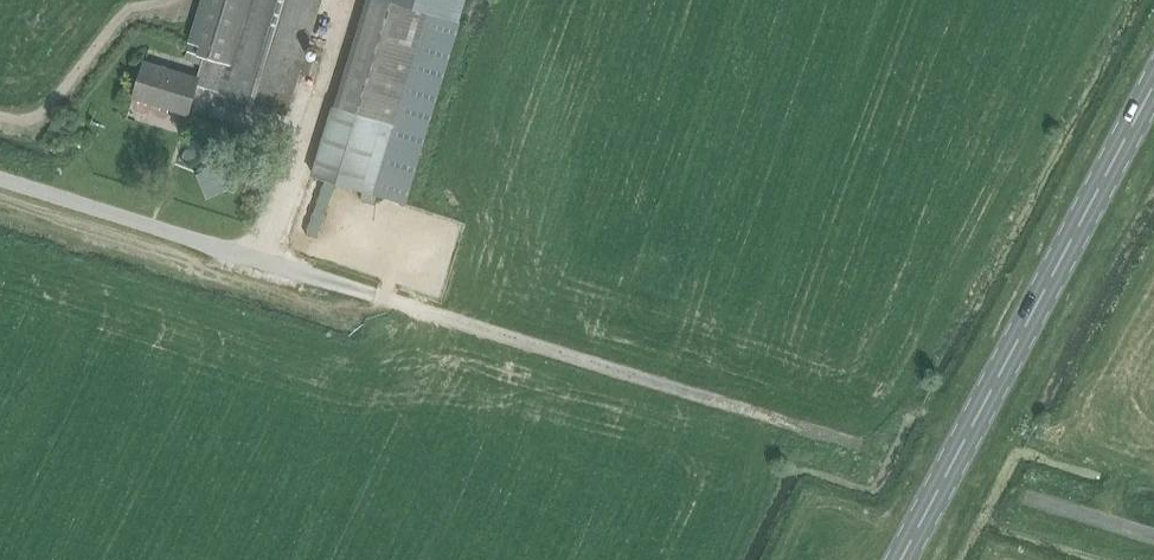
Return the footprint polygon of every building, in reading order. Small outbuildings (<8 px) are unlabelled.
[(186,52),(203,57),(197,77),(144,61),(133,97),(187,114),(196,84),(214,89),(213,92),(285,114),(320,0),(201,0),(186,52)] [(398,126),(433,12),(393,0),(366,0),(311,180),(375,199),(398,126)] [(459,20),(465,0),(393,0),(433,12),(459,20)] [(198,165),(210,193),(236,181),(224,153),(198,165)]
